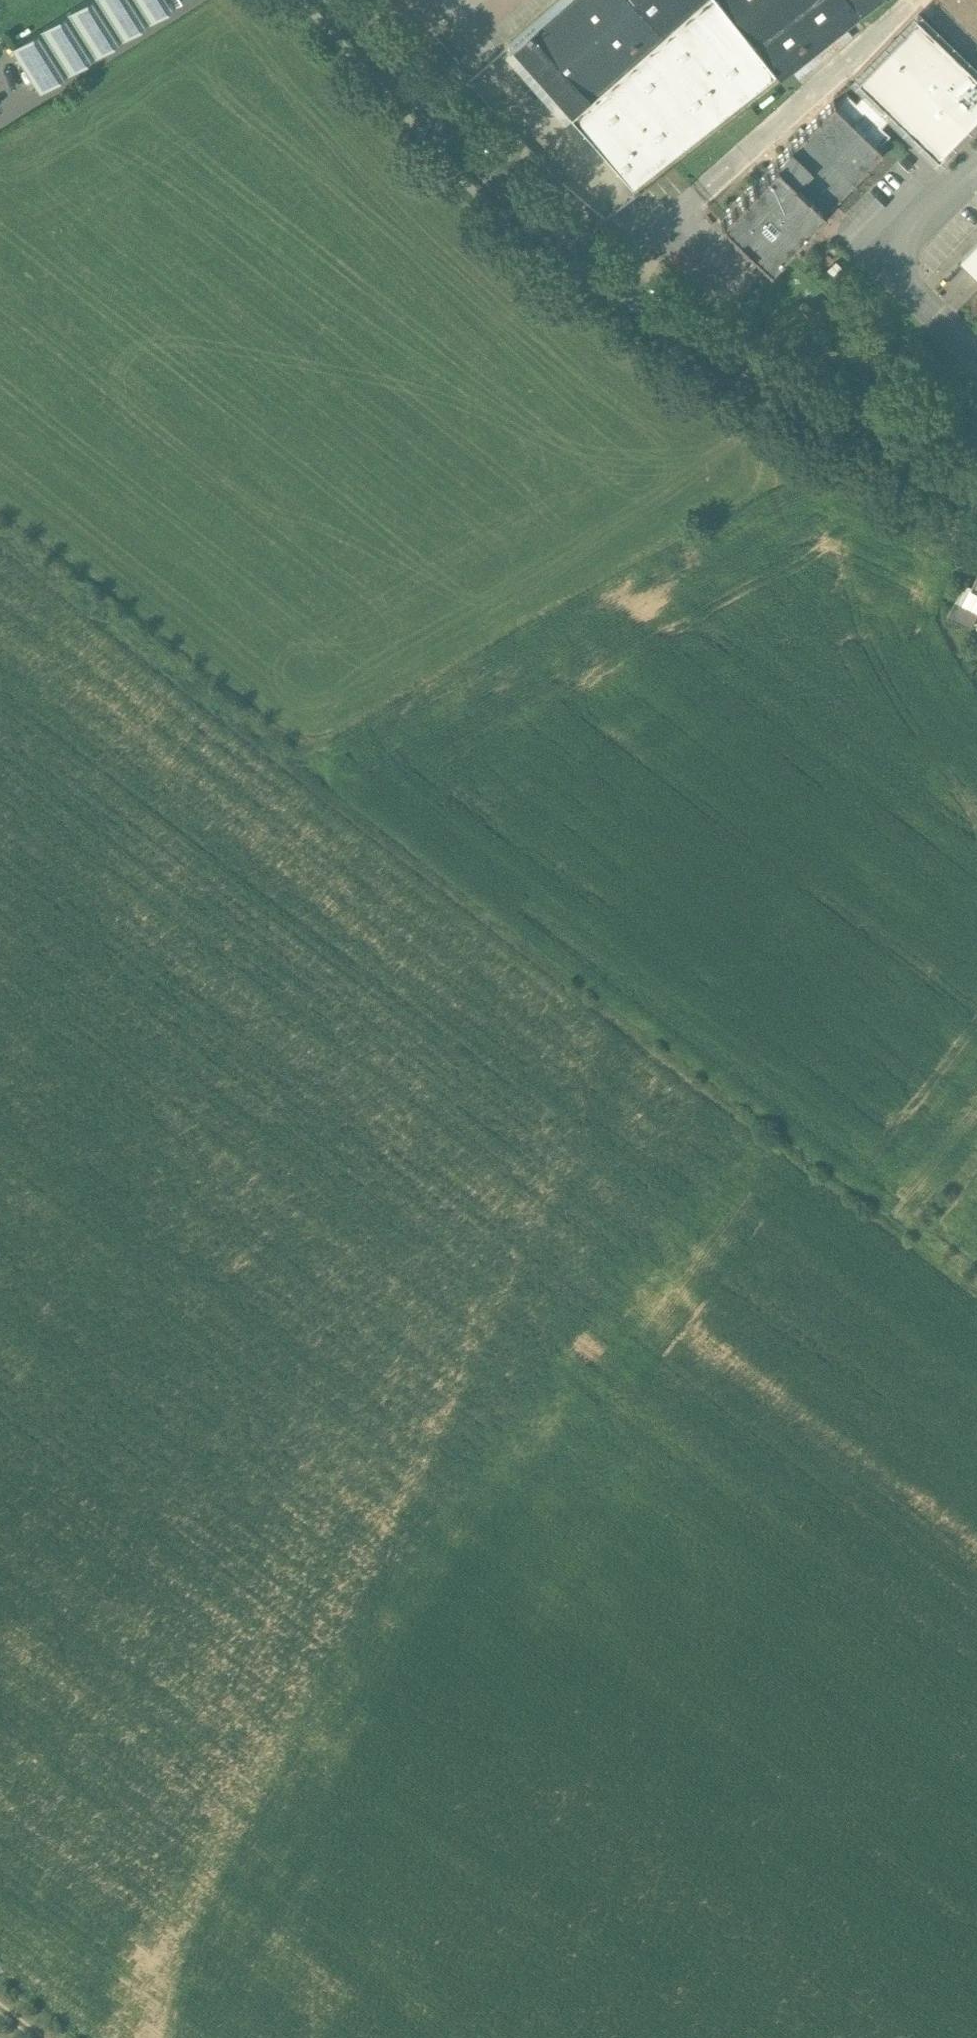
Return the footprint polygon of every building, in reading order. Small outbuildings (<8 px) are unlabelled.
[(12,48),(39,90),(176,3),(174,0),(87,0),(12,48)] [(865,0),(553,0),(515,34),(639,170),(865,0)] [(919,9),(849,82),(862,94),(866,89),(858,82),(920,18),(976,73),(976,65),(919,9)] [(939,159),(976,120),(976,73),(920,18),(858,82),(866,89),(862,94),(856,100),(848,92),(836,104),(879,144),(890,133),(881,125),(887,119),(892,114),(939,159)] [(721,218),(770,265),(883,149),(879,144),(836,104),(834,101),(721,218)] [(892,114),(887,119),(939,168),(976,129),(976,120),(939,159),(892,114)] [(960,262),(976,279),(976,244),(960,262)] [(957,598),(950,613),(974,626),(976,620),(976,608),(957,598)]
